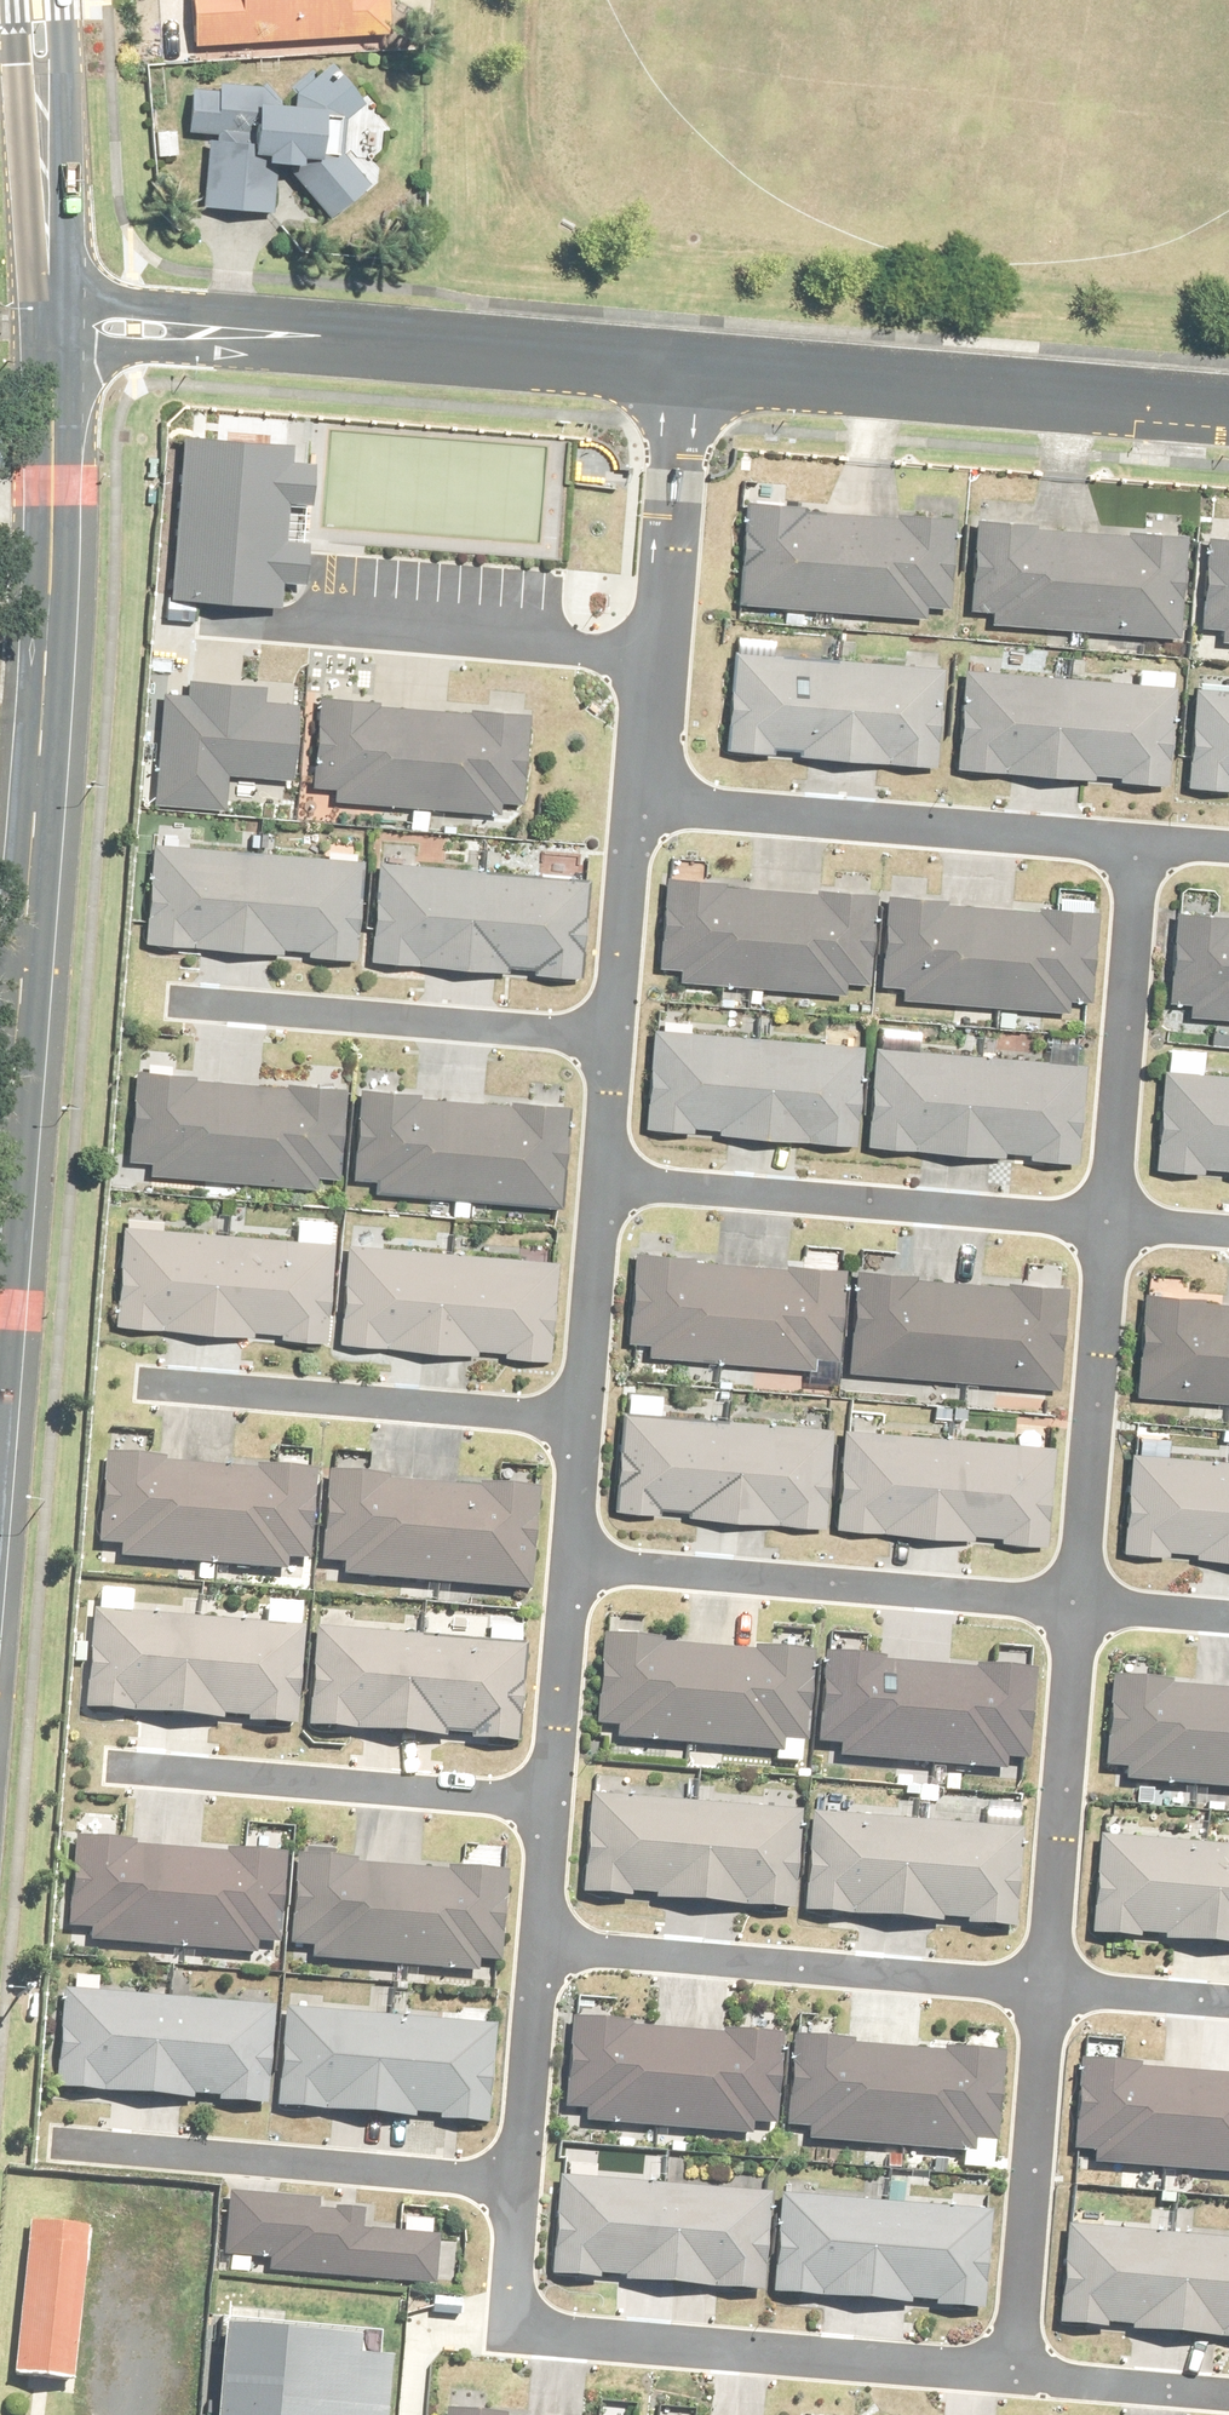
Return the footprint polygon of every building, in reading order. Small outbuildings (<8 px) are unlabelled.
[(198,48),(391,37),(389,0),(195,0),(198,48)] [(268,90),(191,88),(190,136),(210,136),(207,213),(273,216),(275,178),(292,178),(330,220),(368,187),(339,153),(343,118),(364,105),(332,69),(329,71),(325,72),(322,74),(319,76),(316,78),(313,80),(310,83),(307,85),(305,88),(303,91),(301,95),(299,98),(298,101),(297,105),(296,109),(282,109),(268,90)] [(287,456),(287,449),(260,447),(185,442),(175,602),(280,609),(281,586),(305,587),(308,549),(283,547),(285,508),(308,509),(311,458),(287,456)] [(955,524),(748,510),(741,608),(924,621),(925,608),(949,610),(955,524)] [(1187,543),(980,529),(974,613),(993,615),(992,627),(1180,640),(1187,543)] [(1209,541),(1201,631),(1221,632),(1220,643),(1228,644),(1228,542),(1209,541)] [(1008,654),(1006,680),(967,677),(960,772),(1167,788),(1175,673),(1137,670),(1136,690),(1047,683),(1049,657),(1008,654)] [(941,674),(736,660),(730,754),(935,768),(941,674)] [(285,686),(178,681),(177,699),(150,697),(142,805),(214,811),(216,780),(280,784),(285,686)] [(1191,687),(1183,785),(1228,788),(1228,690),(1191,687)] [(518,726),(308,706),(299,801),(509,821),(518,726)] [(354,861),(143,847),(136,954),(347,968),(354,861)] [(578,879),(367,861),(359,967),(570,985),(578,879)] [(878,895),(673,878),(665,971),(870,989),(878,895)] [(1101,918),(896,898),(886,993),(1091,1014),(1101,918)] [(1178,910),(1168,1013),(1228,1020),(1228,915),(1178,910)] [(869,1051),(659,1031),(650,1129),(860,1148),(869,1051)] [(1086,1068),(879,1050),(870,1147),(1077,1164),(1086,1068)] [(1163,1073),(1157,1169),(1228,1174),(1228,1077),(1163,1073)] [(328,1095),(125,1079),(118,1178),(320,1193),(328,1095)] [(554,1114),(347,1095),(338,1195),(545,1214),(554,1114)] [(313,1247),(117,1232),(110,1324),(306,1339),(313,1247)] [(555,1264),(334,1248),(327,1347),(548,1363),(555,1264)] [(838,1270),(638,1251),(628,1349),(827,1368),(838,1270)] [(1064,1291),(857,1271),(847,1378),(1054,1397),(1064,1291)] [(1142,1297),(1134,1396),(1228,1404),(1228,1304),(1142,1297)] [(834,1431),(628,1410),(618,1510),(824,1531),(834,1431)] [(1048,1448),(857,1433),(849,1533),(1040,1547),(1048,1448)] [(1134,1445),(1125,1556),(1228,1565),(1228,1453),(1134,1445)] [(297,1474),(92,1457),(83,1565),(288,1582),(297,1474)] [(524,1491),(317,1473),(307,1584),(514,1602),(524,1491)] [(291,1631),(84,1611),(73,1717),(281,1737),(291,1631)] [(531,1649),(307,1629),(298,1736),(522,1755),(531,1649)] [(819,1652),(609,1633),(600,1739),(809,1758),(819,1652)] [(1037,1674),(831,1655),(822,1757),(1027,1775),(1037,1674)] [(1120,1676),(1113,1772),(1228,1781),(1228,1684),(1120,1676)] [(809,1803),(599,1784),(589,1892),(799,1911),(809,1803)] [(1018,1816),(820,1801),(811,1911),(1009,1927),(1018,1816)] [(1105,1826),(1098,1936),(1228,1944),(1228,1834),(1105,1826)] [(273,1855),(64,1842),(57,1940),(266,1954),(273,1855)] [(496,1873),(284,1856),(276,1954),(488,1971),(496,1873)] [(265,2013),(51,1994),(43,2095),(256,2113),(265,2013)] [(501,2033),(278,2011),(269,2111),(491,2132),(501,2033)] [(780,2031),(576,2014),(566,2135),(769,2152),(780,2031)] [(1009,2054),(798,2035),(788,2148),(999,2166),(1009,2054)] [(1087,2063),(1079,2159),(1228,2171),(1228,2075),(1087,2063)] [(771,2190),(570,2168),(558,2278),(759,2300),(771,2190)] [(1000,2212),(791,2190),(780,2291),(989,2314),(1000,2212)] [(418,2298),(424,2238),(309,2225),(311,2207),(223,2194),(215,2247),(249,2252),(246,2278),(418,2298)] [(1077,2223),(1068,2321),(1228,2336),(1228,2237),(1077,2223)] [(88,2231),(20,2225),(8,2381),(76,2387),(88,2231)] [(217,2333),(210,2414),(378,2414),(382,2361),(361,2360),(362,2345),(217,2333)]
